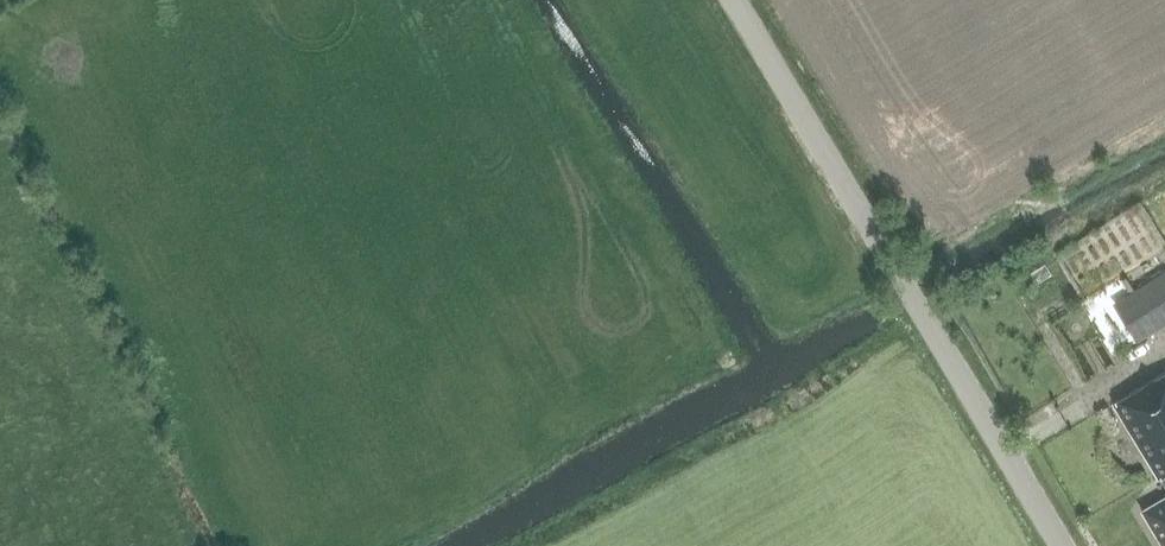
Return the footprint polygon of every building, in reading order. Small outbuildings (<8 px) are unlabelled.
[(1116,305),(1136,338),(1164,320),(1164,274),(1116,305)] [(1152,469),(1164,462),(1164,463),(1164,372),(1111,403),(1152,469)] [(1164,462),(1152,469),(1156,477),(1158,476),(1164,487),(1164,463),(1164,462)] [(1140,510),(1140,511),(1141,511),(1162,545),(1164,545),(1164,495),(1140,510)]
